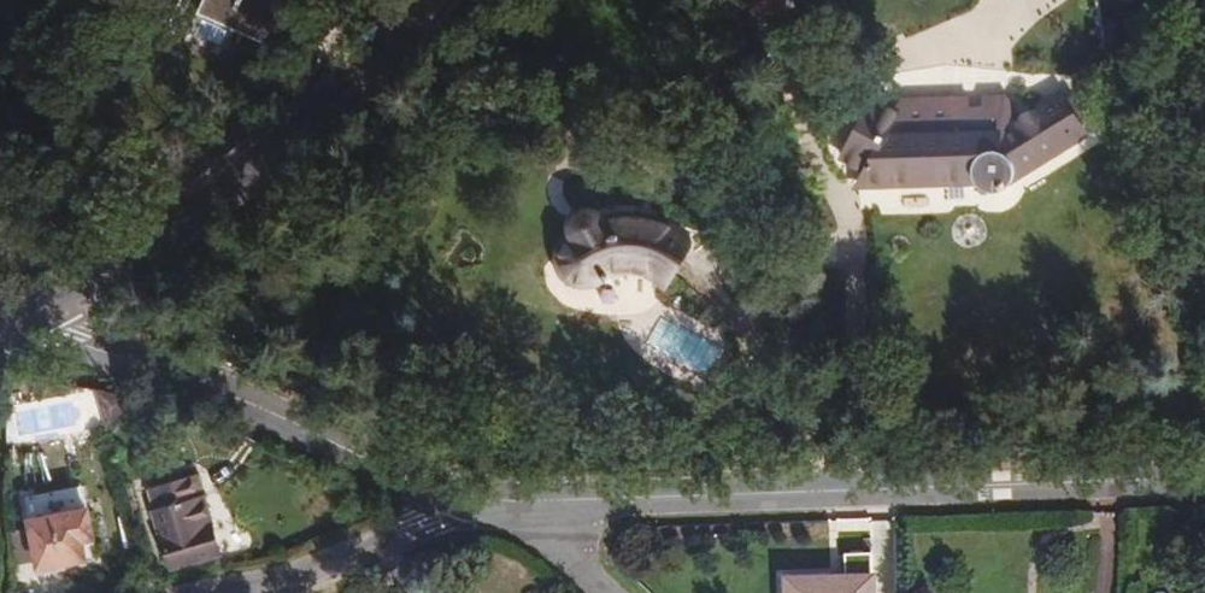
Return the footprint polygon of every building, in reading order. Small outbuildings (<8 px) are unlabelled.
[(190,32),(223,47),(232,30),(264,45),(284,0),(204,0),(190,32)] [(1019,116),(1005,95),(983,94),(982,109),(983,120),(968,121),(966,110),(966,97),(951,98),(952,133),(906,136),(904,99),(894,111),(868,99),(839,156),(864,170),(858,186),(970,181),(979,189),(989,191),(1002,186),(1007,174),(1084,129),(1059,91),(1019,116)] [(951,98),(904,99),(906,136),(952,133),(951,98)] [(983,120),(982,109),(966,110),(968,121),(983,120)] [(687,252),(683,233),(646,220),(622,219),(604,225),(599,215),(588,211),(577,215),(571,226),(574,239),(564,247),(560,255),(560,268),(568,280),(585,285),(601,275),(620,272),(643,275),(664,284),(687,252)] [(107,422),(133,396),(98,388),(107,422)] [(221,551),(199,474),(150,488),(172,566),(221,551)] [(41,514),(67,513),(67,496),(40,497),(41,514)] [(98,544),(91,511),(33,521),(43,569),(90,559),(88,547),(98,544)] [(894,539),(868,539),(867,555),(850,555),(849,579),(792,579),(792,592),(893,592),(894,539)]
